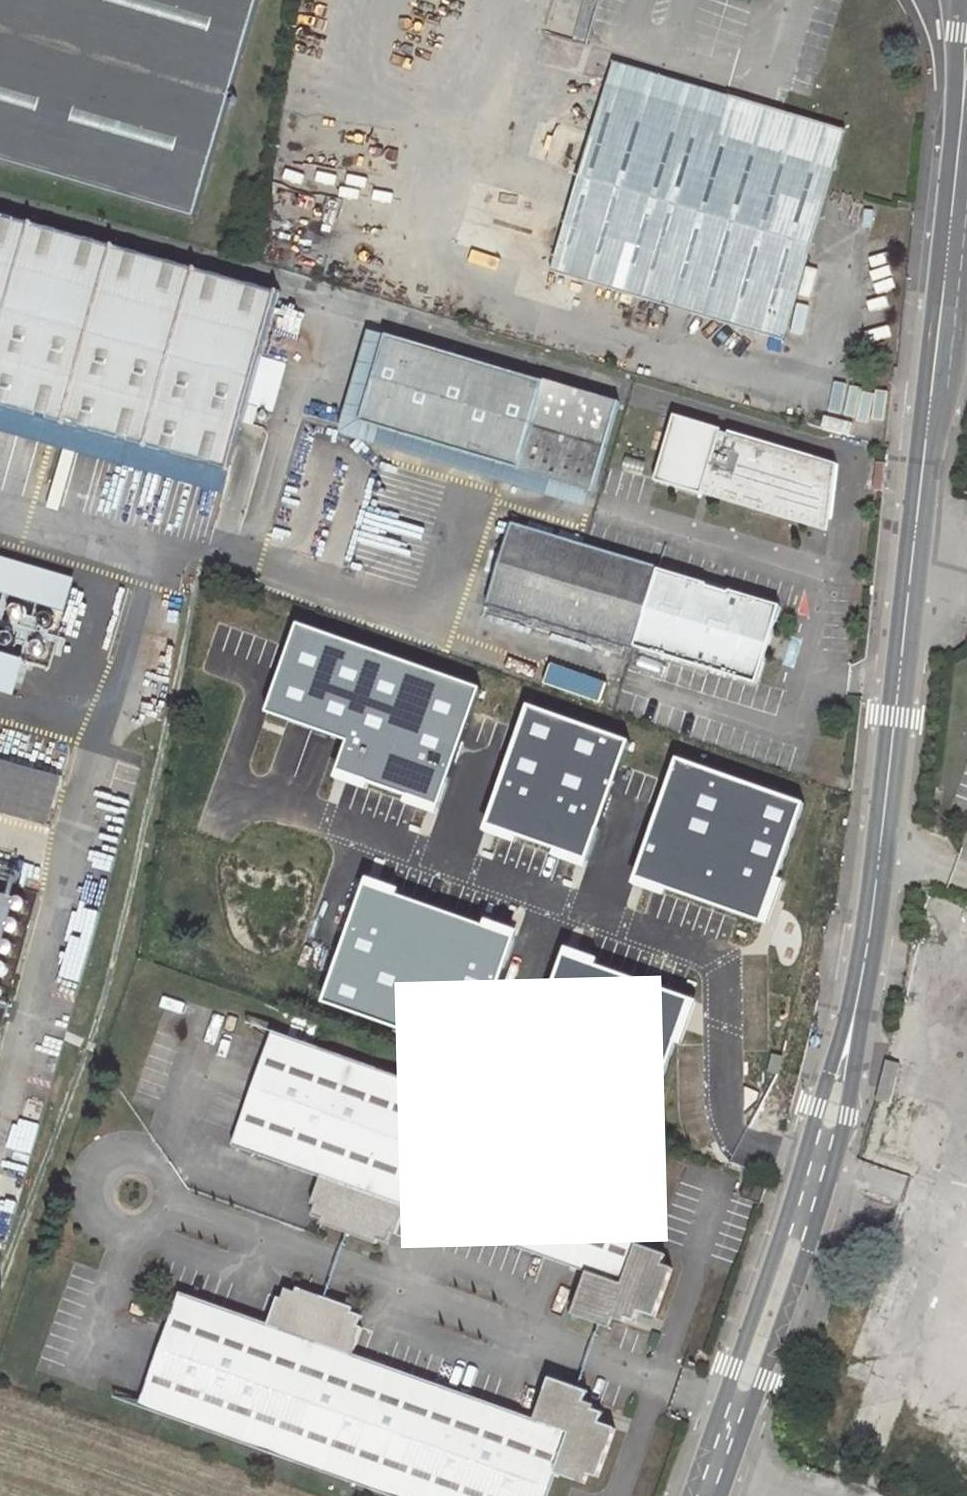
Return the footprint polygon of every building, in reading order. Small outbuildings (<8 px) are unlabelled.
[(191,216),(254,0),(0,0),(0,160),(191,216)] [(731,98),(614,63),(607,87),(725,121),(731,98)] [(554,270),(783,338),(846,132),(731,98),(725,121),(607,87),(554,270)] [(0,213),(0,347),(242,415),(278,291),(0,213)] [(386,339),(361,421),(592,489),(617,406),(386,339)] [(225,469),(242,415),(0,347),(0,407),(225,469)] [(838,465),(722,431),(714,429),(674,417),(655,482),(696,493),(697,489),(700,477),(708,480),(705,491),(806,520),(808,511),(824,516),(838,465)] [(353,555),(382,450),(354,442),(324,547),(353,555)] [(705,491),(708,480),(700,477),(697,489),(705,491)] [(689,551),(522,500),(513,526),(681,578),(689,551)] [(806,520),(821,524),(824,516),(808,511),(806,520)] [(491,600),(757,680),(779,609),(681,578),(513,526),(491,600)] [(79,575),(0,552),(0,589),(69,609),(79,575)] [(482,690),(297,623),(289,646),(264,713),(267,715),(288,722),(348,744),(342,760),(337,773),(438,810),(474,711),(482,690)] [(31,655),(0,646),(0,687),(20,693),(31,655)] [(604,699),(610,679),(554,662),(548,682),(604,699)] [(629,743),(529,708),(523,728),(487,829),(587,864),(622,764),(629,743)] [(804,807),(680,761),(672,781),(637,875),(762,921),(771,897),(804,807)] [(0,763),(0,813),(48,826),(61,780),(0,763)] [(513,938),(362,886),(330,977),(320,1006),(471,1059),(477,1041),(513,938)] [(523,1058),(518,1071),(647,1116),(673,1042),(687,1003),(559,957),(523,1058)] [(663,1172),(304,1042),(273,1038),(234,1146),(319,1177),(310,1205),(316,1207),(326,1210),(323,1220),(322,1222),(377,1243),(378,1240),(382,1231),(382,1230),(392,1234),(397,1236),(408,1208),(588,1273),(573,1313),(602,1325),(606,1316),(607,1314),(616,1318),(625,1321),(626,1319),(630,1309),(639,1312),(655,1317),(673,1267),(661,1262),(665,1254),(637,1243),(663,1172)] [(772,1053),(768,1071),(780,1073),(783,1056),(772,1053)] [(316,1207),(312,1216),(323,1220),(326,1210),(316,1207)] [(382,1231),(378,1240),(388,1243),(392,1234),(382,1230),(382,1231)] [(285,1287),(281,1297),(293,1302),(297,1292),(285,1287)] [(389,1495),(547,1495),(554,1476),(583,1485),(587,1475),(596,1478),(614,1428),(600,1422),(590,1418),(593,1409),(594,1405),(585,1401),(576,1397),(579,1388),(551,1378),(535,1419),(356,1355),(365,1328),(360,1326),(349,1322),(352,1313),(352,1312),(353,1308),(299,1288),(297,1292),(293,1302),(281,1297),(280,1297),(269,1323),(183,1291),(144,1400),(168,1419),(389,1495)] [(626,1319),(635,1322),(639,1312),(630,1309),(626,1319)] [(363,1316),(352,1312),(352,1313),(349,1322),(360,1326),(363,1316)] [(611,1329),(616,1318),(607,1314),(606,1316),(602,1325),(610,1328),(611,1329)] [(585,1401),(588,1392),(579,1388),(576,1397),(585,1401)] [(600,1422),(603,1414),(593,1410),(593,1409),(590,1418),(600,1422)]
